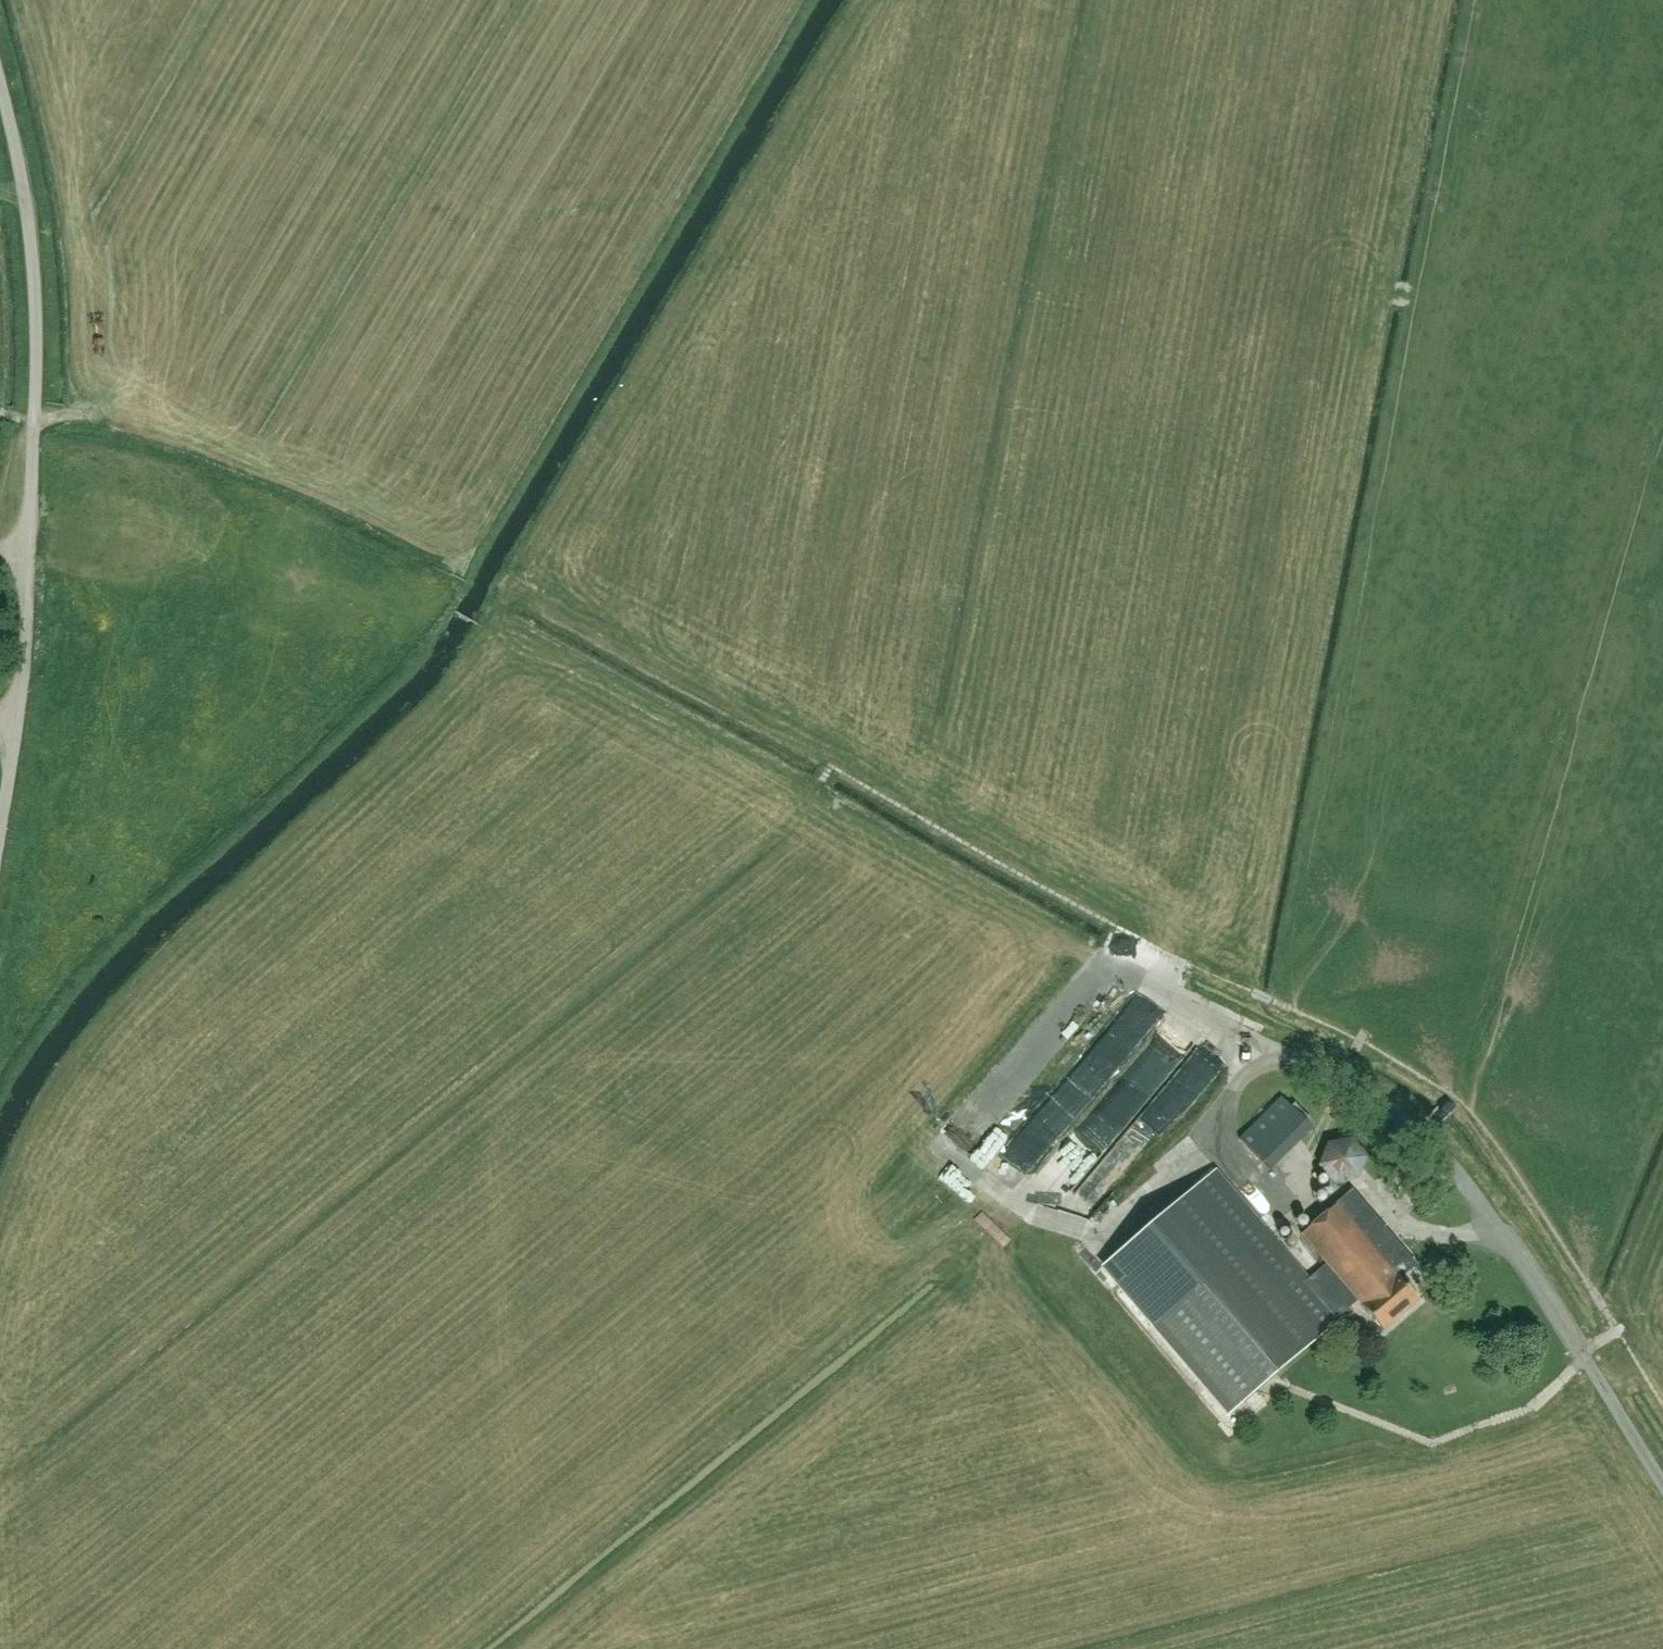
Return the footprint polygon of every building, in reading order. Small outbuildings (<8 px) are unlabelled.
[(1185,1046),(1176,1044),(1178,1032),(1156,1030),(1151,1065),(1159,1066),(1157,1075),(1181,1078),(1185,1046)] [(1185,1061),(1166,1095),(1192,1110),(1212,1076),(1185,1061)] [(1148,1126),(1164,1139),(1185,1113),(1169,1100),(1148,1126)] [(1243,1133),(1219,1158),(1249,1188),(1273,1164),(1243,1133)] [(1214,1169),(1102,1265),(1227,1411),(1339,1315),(1338,1313),(1356,1298),(1325,1262),(1307,1278),(1307,1277),(1214,1169)] [(1350,1190),(1300,1233),(1325,1262),(1356,1298),(1357,1300),(1356,1300),(1381,1330),(1417,1299),(1398,1277),(1414,1264),(1350,1190)]
